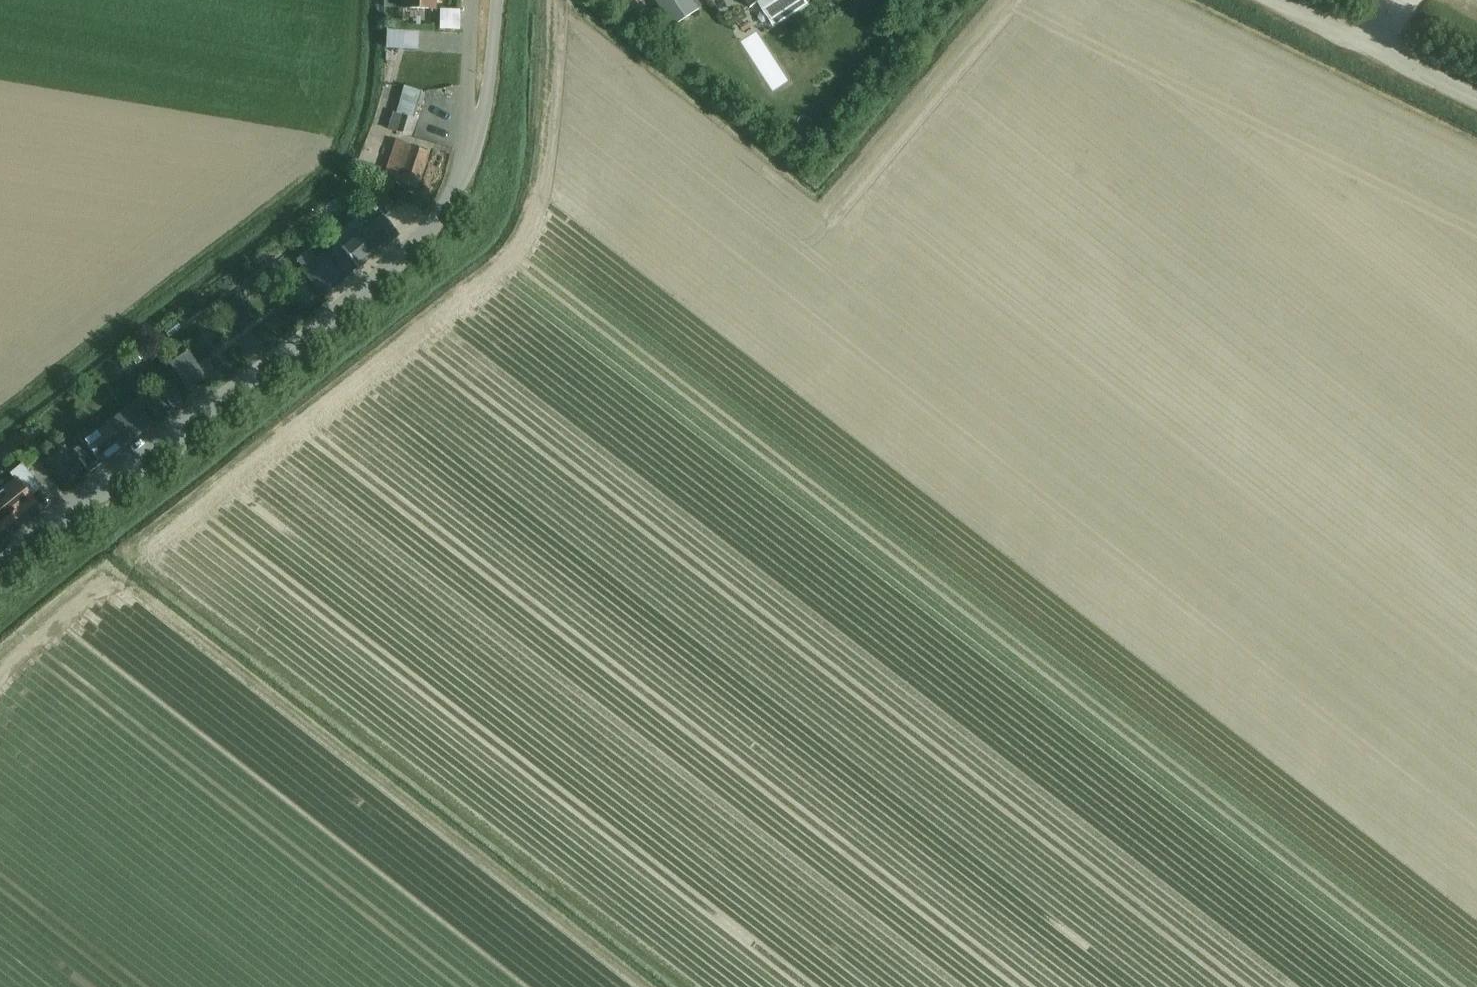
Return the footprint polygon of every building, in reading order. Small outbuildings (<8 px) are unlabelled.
[(436,9),(436,0),(404,0),(403,8),(436,9)] [(673,27),(677,35),(688,27),(684,20),(698,10),(691,0),(655,0),(673,27)] [(778,13),(798,0),(770,0),(778,13)] [(409,136),(412,125),(423,93),(404,87),(396,114),(397,114),(394,123),(396,123),(394,129),(398,130),(397,133),(409,136)] [(415,189),(428,152),(397,141),(385,176),(395,180),(395,181),(415,189)] [(358,161),(354,173),(377,181),(381,169),(358,161)] [(386,196),(378,202),(387,212),(394,206),(386,196)] [(382,214),(333,254),(329,250),(303,272),(324,298),(371,258),(399,235),(382,214)] [(189,351),(169,364),(188,392),(207,378),(189,351)] [(162,401),(152,408),(157,414),(166,407),(162,401)] [(74,451),(88,469),(90,472),(153,425),(137,403),(74,451)] [(0,533),(36,503),(31,497),(41,488),(22,465),(12,474),(17,480),(0,495),(0,533)]
